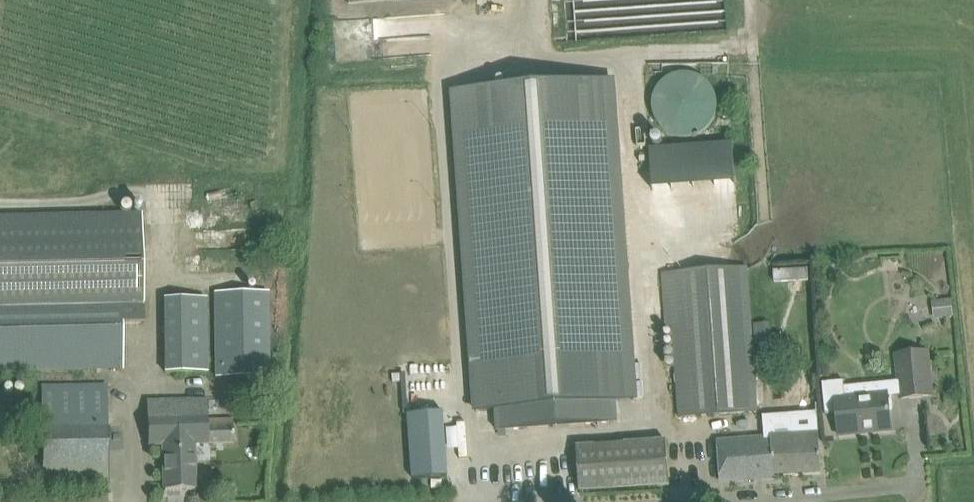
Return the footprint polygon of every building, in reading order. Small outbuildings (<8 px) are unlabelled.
[(567,43),(728,31),(726,0),(564,0),(567,43)] [(676,136),(689,137),(698,135),(706,130),(712,124),(716,115),(718,106),(717,94),(711,84),(701,76),(690,72),(678,73),(667,78),(658,86),(653,98),(653,110),(657,121),(666,130),(676,136)] [(496,410),(497,431),(618,422),(618,402),(635,401),(612,80),(454,91),(477,412),(496,410)] [(652,137),(653,141),(656,143),(659,143),(661,141),(662,136),(659,132),(654,133),(652,137)] [(123,368),(122,324),(144,323),(141,217),(0,219),(0,371),(123,368)] [(666,326),(673,326),(751,320),(747,266),(662,272),(666,326)] [(215,292),(217,377),(272,375),(270,291),(215,292)] [(208,372),(207,297),(163,297),(165,373),(208,372)] [(751,320),(673,326),(679,418),(757,412),(751,320)] [(772,345),(771,322),(754,322),(755,346),(772,345)] [(896,354),(900,393),(900,399),(932,396),(928,351),(896,354)] [(845,398),(844,386),(843,381),(822,383),(825,415),(837,414),(839,436),(891,430),(889,410),(893,410),(892,400),(888,400),(888,393),(870,395),(870,401),(862,402),(861,396),(845,398)] [(108,385),(42,386),(43,481),(109,480),(108,425),(108,385)] [(148,445),(163,444),(193,443),(234,442),(233,419),(208,420),(208,397),(147,399),(148,445)] [(771,437),(719,440),(722,482),(774,479),(779,478),(779,474),(821,472),(819,434),(793,436),(792,419),(770,420),(771,437)] [(193,443),(163,444),(165,490),(195,489),(193,443)]
